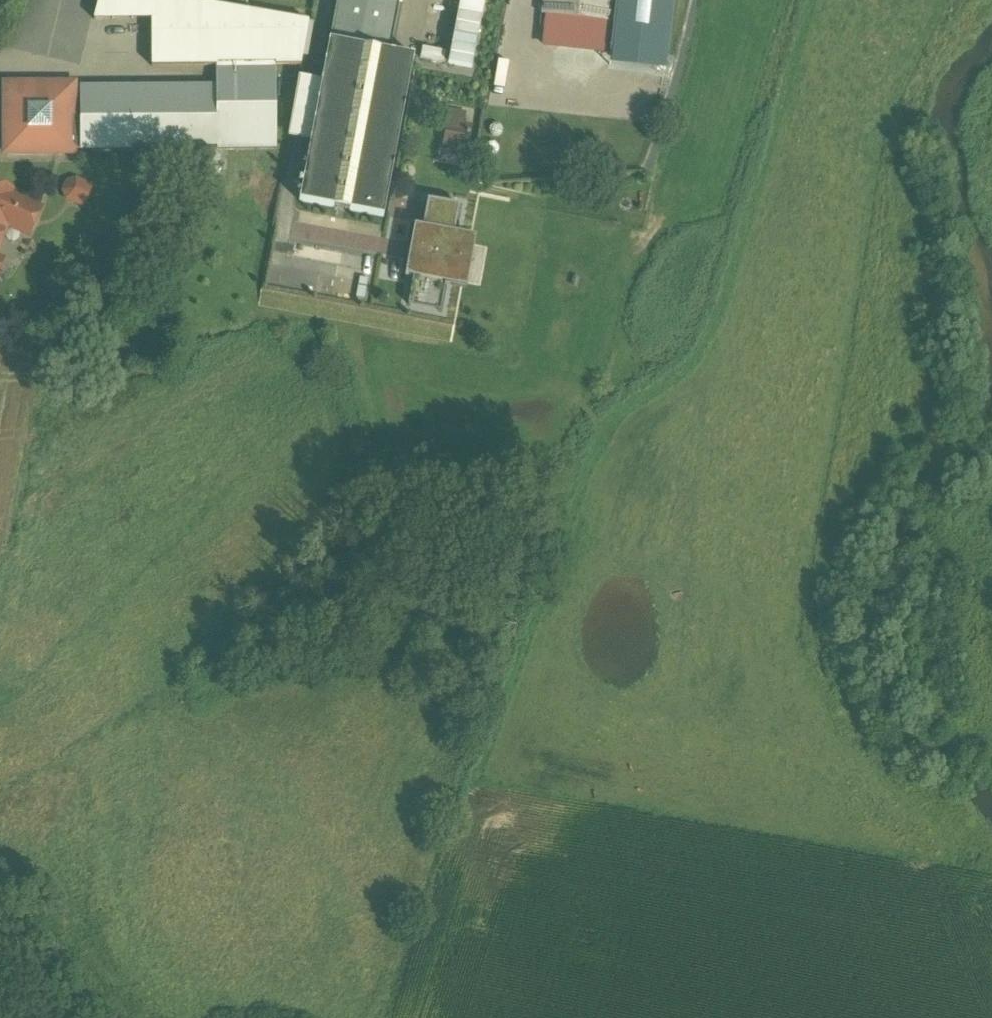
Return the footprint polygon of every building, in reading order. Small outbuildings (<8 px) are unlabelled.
[(179,0),(100,0),(95,20),(97,21),(152,20),(152,67),(217,67),(217,65),(276,65),(276,67),(302,67),(309,23),(179,0)] [(330,42),(322,82),(300,78),(289,140),(311,143),(300,203),(384,219),(414,62),(415,58),(391,53),(401,0),(338,0),(330,42)] [(453,66),(481,70),(492,0),(463,0),(453,66)] [(542,16),(614,24),(616,0),(544,0),(542,16)] [(425,61),(451,64),(452,52),(426,49),(425,61)] [(276,65),(217,65),(217,67),(217,72),(217,87),(218,87),(219,87),(219,150),(276,150),(276,67),(276,65)] [(218,87),(108,88),(108,151),(205,150),(216,150),(219,150),(219,87),(218,87)] [(70,88),(11,88),(8,88),(8,90),(9,90),(9,149),(8,149),(8,151),(11,152),(11,151),(70,151),(72,151),(82,151),(82,118),(72,118),(72,90),(72,88),(70,88)] [(108,88),(82,88),(82,118),(82,151),(108,151),(108,88)] [(466,116),(451,113),(444,148),(468,153),(472,129),(464,128),(466,116)] [(216,150),(205,150),(205,157),(202,160),(199,164),(198,169),(199,174),(202,178),(206,180),(211,181),(215,180),(219,178),(222,174),(223,169),(222,164),(220,160),(216,157),(216,150)] [(93,190),(76,182),(69,185),(66,192),(68,200),(81,205),(89,188),(93,190)] [(0,186),(0,242),(7,226),(29,236),(41,210),(10,196),(12,192),(0,186)] [(429,203),(424,230),(454,236),(459,208),(429,203)] [(424,230),(416,229),(406,278),(414,279),(446,285),(465,289),(474,240),(454,236),(424,230)] [(446,285),(414,279),(407,311),(440,317),(446,285)]
